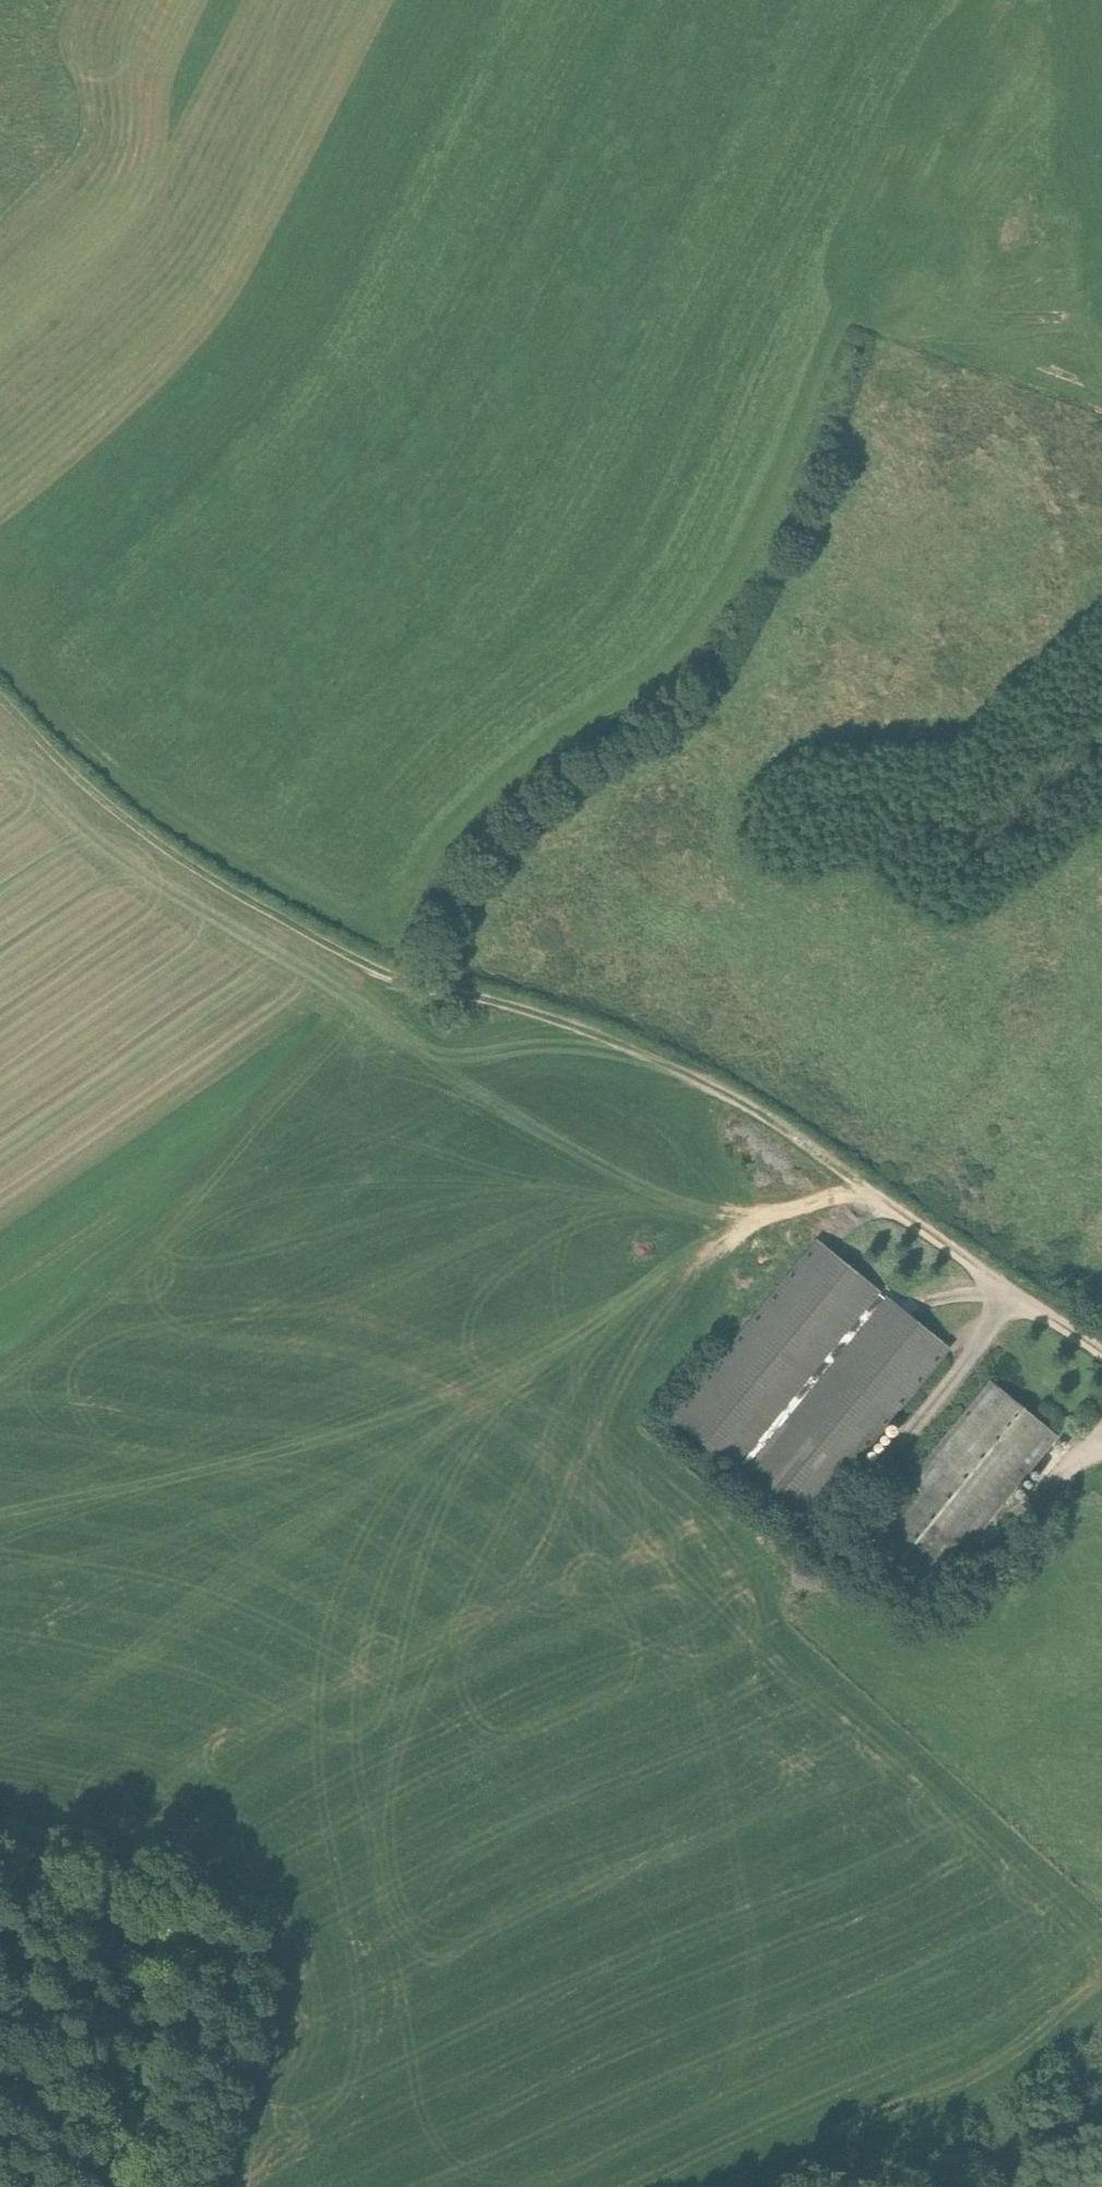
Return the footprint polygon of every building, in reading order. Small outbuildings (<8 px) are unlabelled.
[(950,1347),(814,1239),(672,1417),(804,1526),(950,1347)] [(989,1379),(856,1544),(925,1598),(1058,1436),(989,1379)]
